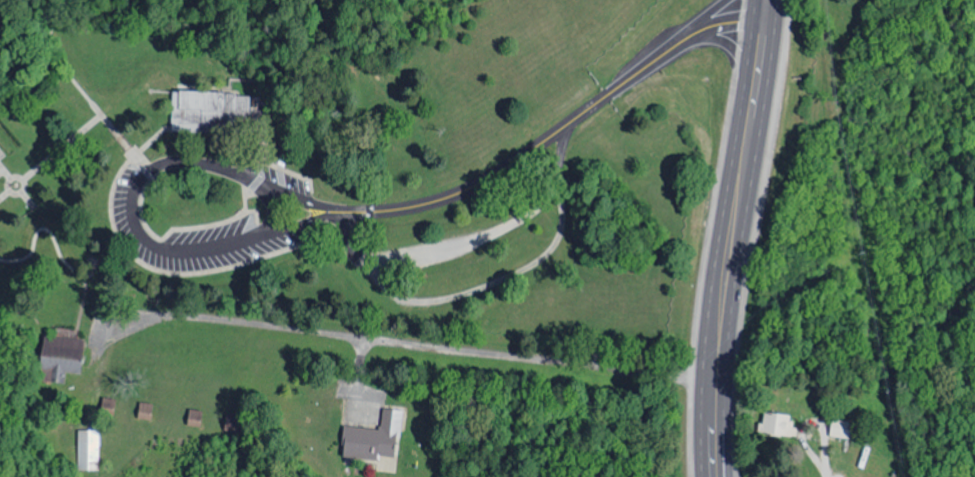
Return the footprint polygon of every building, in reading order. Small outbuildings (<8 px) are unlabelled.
[(225,92),(175,90),(174,131),(202,132),(203,125),(224,126),(225,92)] [(41,336),(53,338),(54,328),(76,330),(75,340),(82,341),(79,374),(64,372),(62,385),(37,382),(41,336)] [(114,399),(112,416),(98,414),(100,397),(114,399)] [(137,403),(152,405),(150,420),(135,418),(137,403)] [(341,426),(376,430),(377,427),(380,427),(382,409),(402,412),(399,439),(396,438),(394,459),(378,457),(377,462),(340,457),(341,448),(339,448),(341,426)] [(188,410),(201,412),(198,427),(186,426),(188,410)] [(797,411),(767,410),(767,421),(762,421),(761,431),(796,433),(797,411)] [(225,415),(238,417),(236,433),(222,431),(225,415)] [(852,438),(855,421),(835,417),(832,434),(852,438)] [(77,432),(99,431),(99,470),(77,471),(77,432)]
